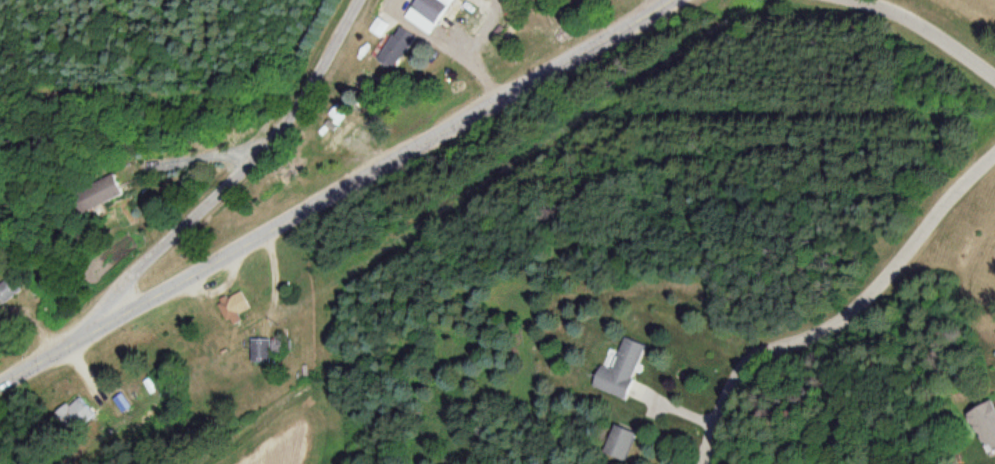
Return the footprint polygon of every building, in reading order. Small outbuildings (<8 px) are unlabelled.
[(454,0),(415,0),(404,20),(434,36),(454,0)] [(417,40),(400,28),(378,60),(395,71),(417,40)] [(339,127),(348,117),(334,106),(326,117),(339,127)] [(125,201),(120,186),(93,194),(98,209),(125,201)] [(3,275),(0,278),(0,306),(2,308),(19,292),(3,275)] [(216,307),(227,324),(251,309),(241,292),(216,307)] [(613,372),(602,368),(595,390),(629,402),(648,347),(624,339),(613,372)] [(272,365),(272,355),(282,355),(282,341),(251,341),(251,365),(272,365)] [(95,415),(77,397),(53,421),(71,439),(95,415)] [(964,415),(981,459),(994,454),(994,403),(964,415)] [(638,435),(616,426),(604,456),(626,463),(627,463),(638,435)]
